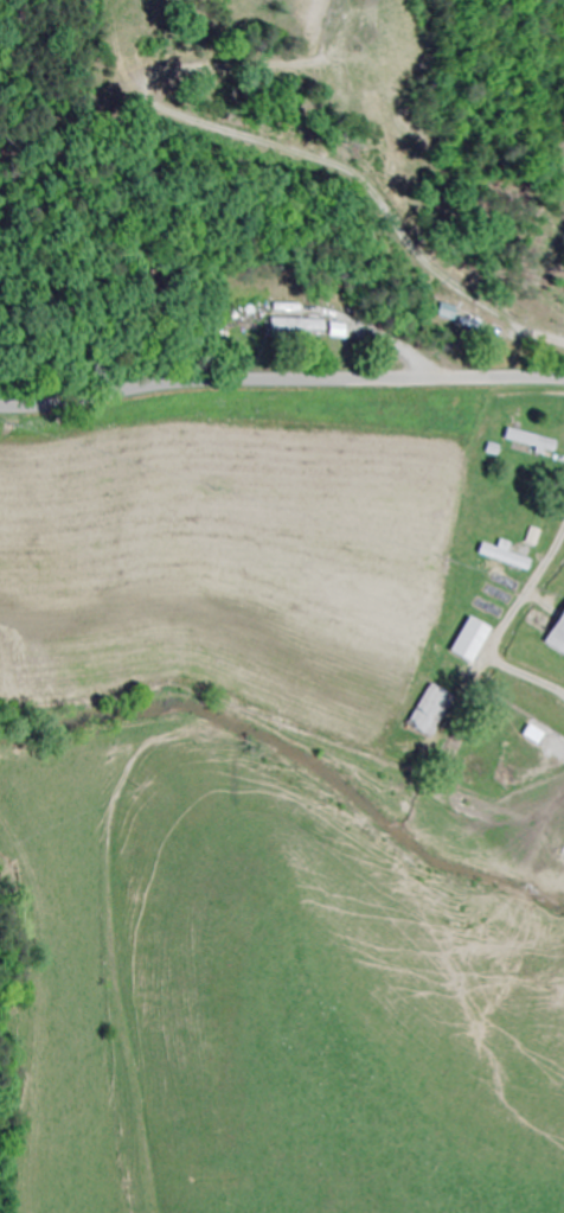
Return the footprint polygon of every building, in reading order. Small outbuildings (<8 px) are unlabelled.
[(445,328),(500,347),(505,333),(471,321),(476,306),(454,299),(445,328)] [(267,337),(322,337),(322,320),(267,320),(267,337)] [(525,575),(529,564),(481,543),(476,554),(525,575)] [(542,646),(563,657),(563,601),(542,646)] [(446,655),(468,666),(487,630),(466,619),(446,655)] [(454,699),(430,685),(406,726),(430,741),(454,699)]
